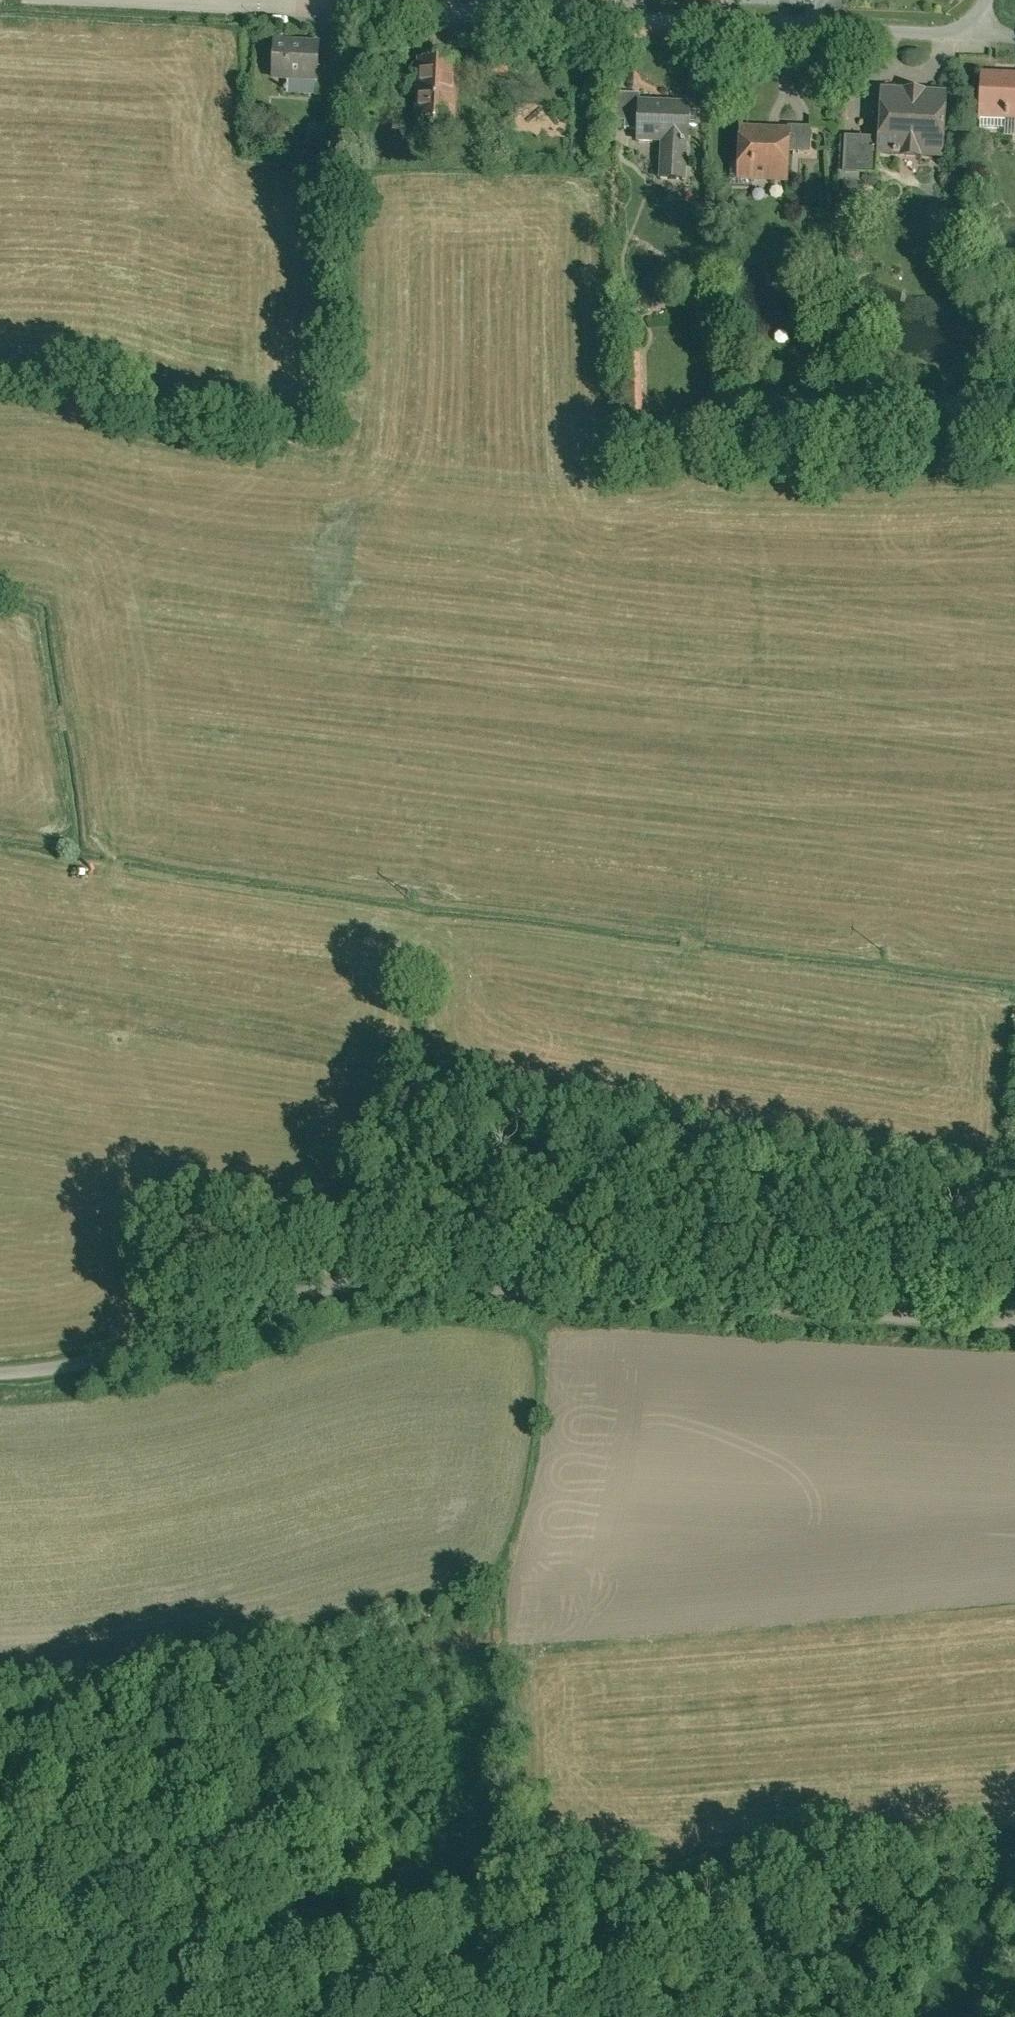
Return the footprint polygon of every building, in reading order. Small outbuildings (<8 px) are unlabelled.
[(314,49),(266,47),(264,89),(312,91),(313,76),(314,49)] [(458,54),(416,52),(413,109),(455,111),(458,54)] [(329,77),(313,76),(312,91),(312,106),(327,106),(329,77)] [(976,80),(975,127),(1003,128),(1003,132),(1014,132),(1014,81),(976,80)] [(639,128),(641,97),(640,91),(612,90),(611,117),(624,118),(624,128),(639,128)] [(943,100),(875,96),(872,148),(871,165),(939,169),(943,100)] [(685,179),(689,100),(641,97),(639,128),(639,138),(661,139),(659,178),(685,179)] [(783,136),(734,132),(730,188),(782,192),(784,159),(786,136),(783,136)] [(786,136),(784,159),(806,160),(808,135),(783,133),(783,136),(786,136)] [(871,165),(872,148),(840,146),(838,182),(870,183),(871,165)]
